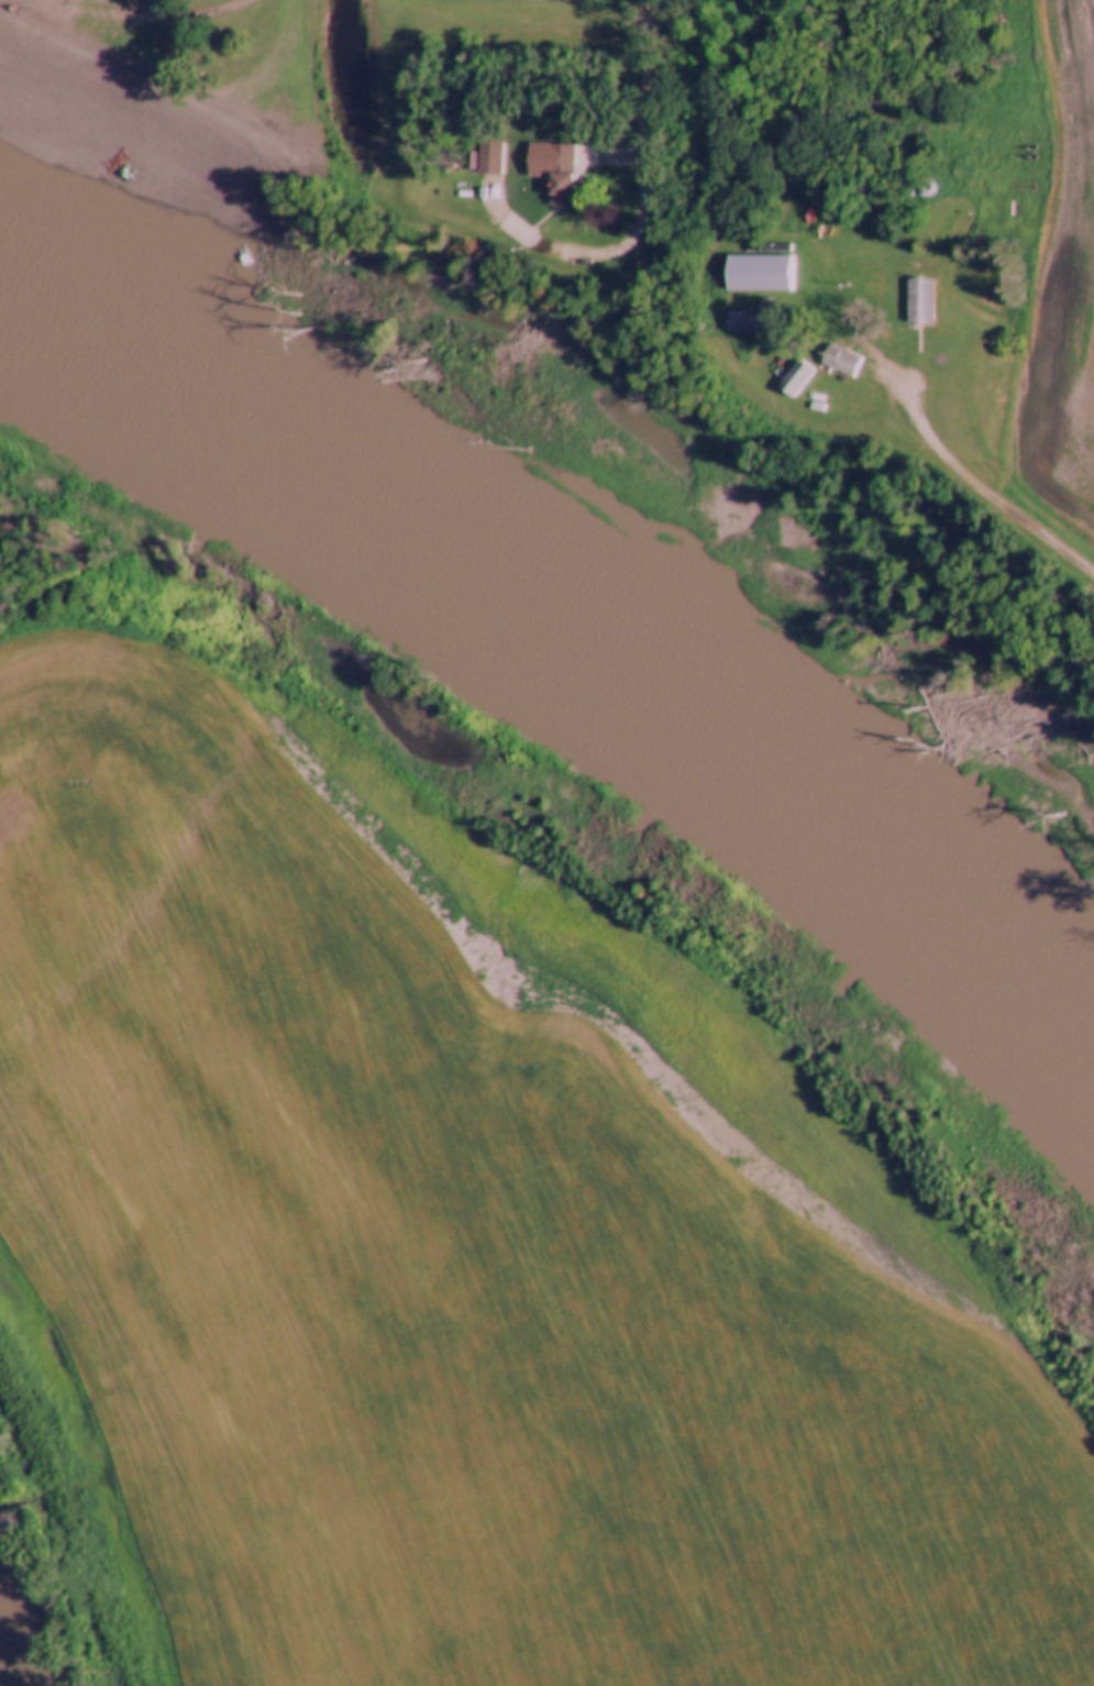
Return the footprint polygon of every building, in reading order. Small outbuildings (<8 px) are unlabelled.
[(502,174),(502,141),(478,141),(478,174),(502,174)] [(575,143),(548,143),(547,207),(574,207),(575,143)] [(725,255),(725,294),(793,294),(793,255),(725,255)] [(906,278),(906,323),(932,323),(932,278),(906,278)] [(853,379),(862,358),(827,342),(818,364),(853,379)] [(776,385),(792,399),(815,372),(799,358),(776,385)]
